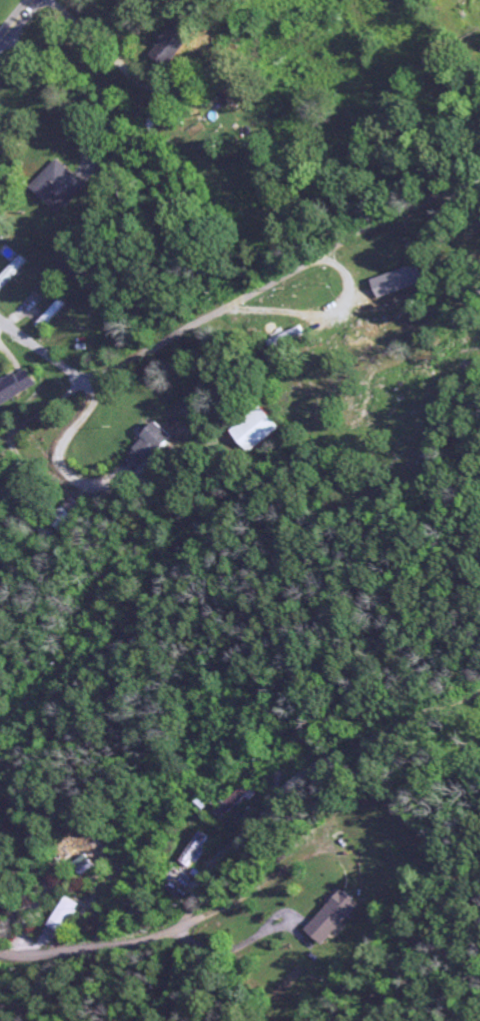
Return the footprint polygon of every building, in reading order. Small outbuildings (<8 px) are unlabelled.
[(30,188),(59,216),(86,187),(57,159),(30,188)] [(26,262),(18,255),(0,273),(0,289),(26,262)] [(380,299),(425,283),(418,265),(374,280),(380,299)] [(63,304),(57,299),(38,323),(44,328),(63,304)] [(270,342),(274,351),(307,336),(302,327),(270,342)] [(24,368),(0,382),(0,406),(34,384),(24,368)] [(251,454),(281,427),(262,406),(232,433),(251,454)] [(129,453),(138,461),(142,457),(150,465),(174,438),(157,423),(129,453)] [(71,518),(68,514),(76,505),(70,498),(47,522),(58,532),(71,518)] [(252,790),(244,782),(216,812),(224,820),(252,790)] [(211,839),(200,831),(179,861),(190,869),(211,839)] [(93,866),(84,854),(71,865),(81,876),(93,866)] [(357,905),(341,889),(304,930),(321,945),(357,905)] [(46,927),(59,935),(78,905),(65,897),(46,927)]
